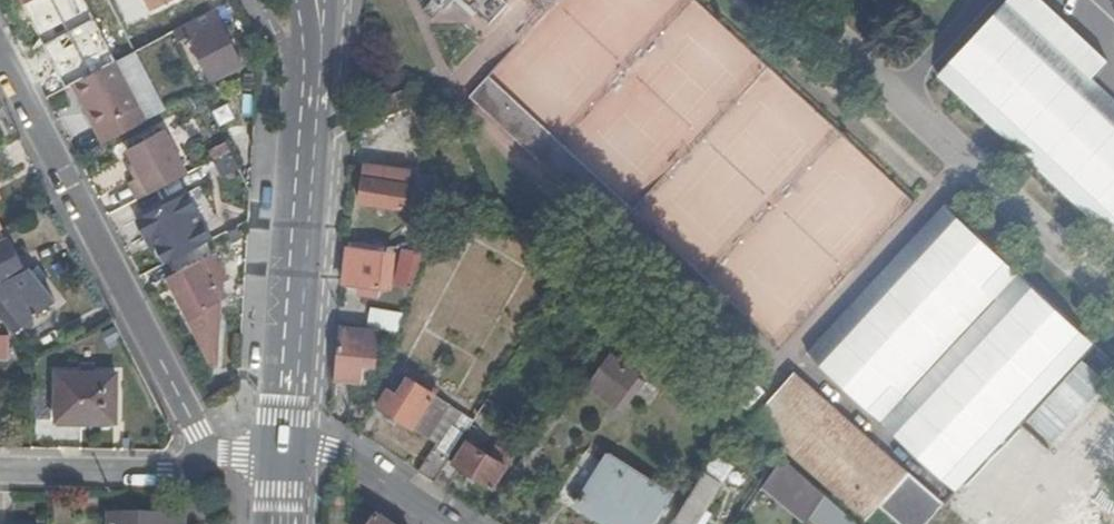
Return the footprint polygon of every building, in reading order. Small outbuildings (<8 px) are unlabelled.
[(153,9),(172,0),(149,0),(153,9)] [(414,12),(424,20),(435,7),(438,9),(443,3),(445,0),(426,0),(414,12)] [(467,15),(450,0),(445,0),(443,3),(462,20),(467,15)] [(467,15),(481,28),(499,8),(491,0),(450,0),(467,15)] [(939,78),(1113,240),(1113,101),(1093,81),(1110,64),(1041,0),(1012,0),(939,78)] [(42,25),(61,62),(90,47),(87,40),(92,38),(85,24),(93,19),(85,2),(42,25)] [(174,32),(180,42),(190,37),(212,81),(243,65),(216,10),(174,32)] [(116,62),(72,84),(97,131),(141,108),(116,62)] [(629,210),(486,76),(471,93),(612,229),(629,210)] [(384,97),(377,77),(365,82),(373,102),(384,97)] [(381,120),(392,115),(389,107),(397,103),(394,95),(374,103),(381,120)] [(134,180),(143,197),(187,173),(165,130),(126,150),(141,176),(134,180)] [(231,149),(227,140),(211,149),(215,157),(231,149)] [(234,171),(240,168),(231,149),(215,157),(222,171),(232,165),(234,171)] [(407,181),(408,173),(371,167),(371,169),(365,168),(360,203),(378,206),(385,207),(403,209),(407,181)] [(157,247),(166,262),(213,237),(188,189),(135,217),(147,240),(152,237),(157,247)] [(385,207),(378,206),(377,214),(384,215),(385,207)] [(948,208),(810,357),(958,495),(1096,346),(948,208)] [(152,250),(157,247),(152,237),(147,240),(152,250)] [(14,335),(24,327),(34,328),(35,317),(55,301),(30,268),(26,270),(9,238),(0,243),(0,318),(14,335)] [(382,273),(383,262),(383,252),(348,248),(345,283),(360,285),(371,285),(380,287),(382,273)] [(201,259),(168,278),(196,329),(221,316),(223,299),(201,259)] [(396,332),(403,313),(369,307),(365,327),(396,332)] [(379,332),(341,327),(336,381),(360,383),(362,365),(375,366),(379,332)] [(9,360),(9,337),(0,337),(0,360),(9,360)] [(610,355),(587,385),(620,411),(643,380),(610,355)] [(59,375),(57,421),(117,422),(117,376),(59,375)] [(946,508),(795,375),(754,421),(872,523),(886,507),(904,523),(933,523),(946,508)] [(468,429),(474,420),(435,395),(422,387),(407,378),(398,393),(388,387),(376,406),(436,444),(450,423),(465,433),(468,429)] [(425,382),(422,387),(435,395),(438,390),(425,382)] [(502,407),(488,397),(474,420),(468,429),(476,433),(479,429),(485,433),(502,407)] [(434,482),(446,491),(461,468),(471,475),(479,480),(494,490),(515,459),(496,447),(490,456),(474,446),(477,442),(470,437),(454,462),(449,459),(434,482)] [(418,472),(434,482),(449,459),(450,457),(434,447),(418,472)] [(605,523),(636,474),(607,456),(601,465),(577,502),(604,519),(602,522),(605,523)] [(605,523),(602,522),(604,519),(577,502),(601,465),(592,458),(561,505),(589,523),(605,523)] [(781,460),(758,492),(795,523),(806,523),(810,519),(823,498),(781,460)] [(702,473),(673,519),(681,523),(697,523),(721,485),(702,473)] [(636,474),(605,523),(606,523),(650,523),(669,494),(636,474)] [(479,480),(471,475),(469,479),(476,483),(479,480)] [(823,498),(810,519),(817,523),(852,523),(823,498)]
